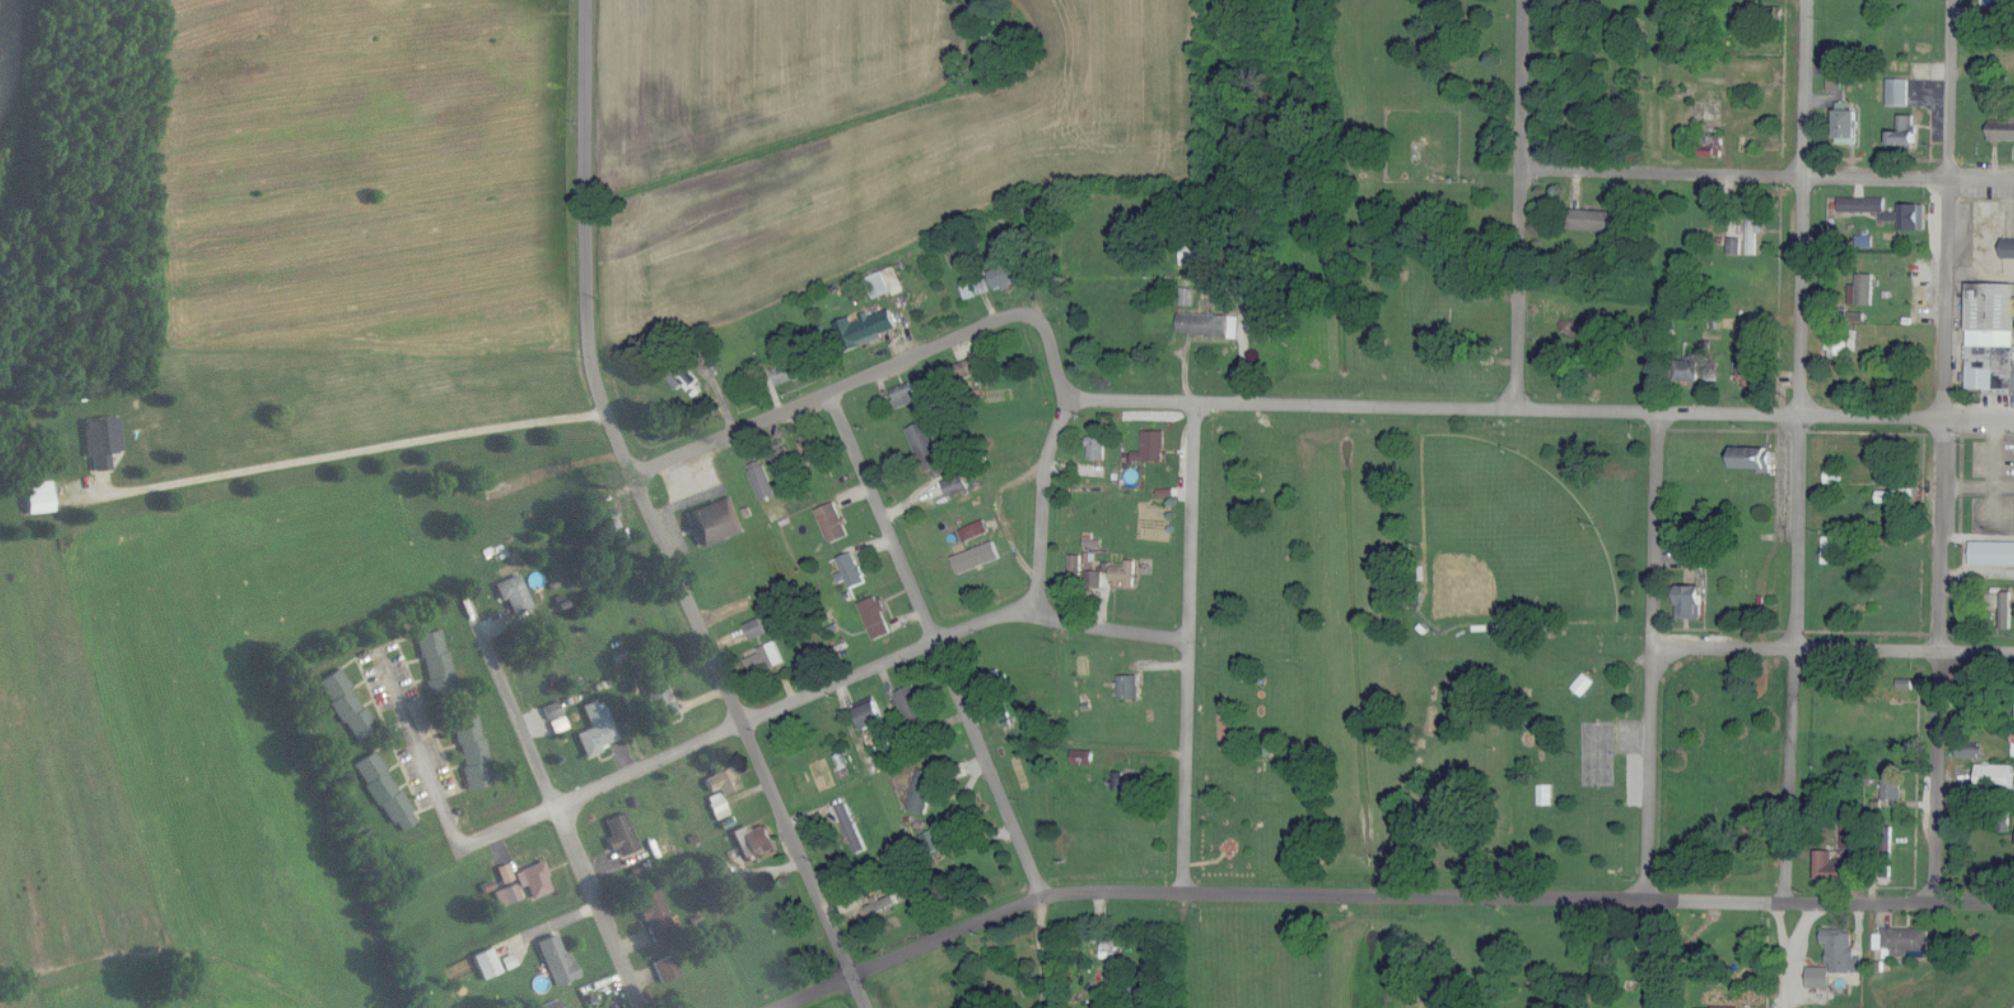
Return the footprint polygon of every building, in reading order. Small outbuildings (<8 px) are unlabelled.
[(1910,80),(1890,80),(1889,107),(1910,107),(1910,80)] [(1859,111),(1838,111),(1838,144),(1859,145),(1859,111)] [(1917,146),(1918,132),(1915,132),(1915,116),(1901,116),(1900,130),(1891,130),(1890,146),(1917,146)] [(1991,124),(1991,142),(2013,142),(2013,124),(1991,124)] [(1886,199),(1840,198),(1840,214),(1885,215),(1886,199)] [(1926,203),(1901,202),(1900,229),(1926,229),(1926,203)] [(1619,212),(1573,211),(1572,232),(1618,233),(1619,212)] [(1749,255),(1758,255),(1757,234),(1765,234),(1765,219),(1758,219),(1758,212),(1748,212),(1749,255)] [(1728,254),(1742,255),(1742,238),(1728,238),(1728,254)] [(2004,259),(2013,259),(2013,238),(2004,238),(2004,259)] [(1183,264),(1209,264),(1209,243),(1183,243),(1183,264)] [(1018,283),(1012,263),(989,270),(995,290),(1018,283)] [(904,291),(895,267),(867,277),(875,298),(893,291),(894,295),(904,291)] [(1874,304),(1875,273),(1858,273),(1858,284),(1852,284),(1851,303),(1874,304)] [(962,285),(964,299),(989,293),(986,280),(962,285)] [(1987,388),(1987,394),(2013,394),(2013,283),(1970,282),(1969,388),(1987,388)] [(1193,305),(1194,288),(1182,287),(1182,305),(1193,305)] [(847,349),(884,338),(883,332),(897,328),(892,310),(853,321),(851,316),(839,319),(847,349)] [(1850,355),(1850,335),(1830,334),(1830,355),(1850,355)] [(1739,383),(1764,382),(1764,359),(1738,360),(1739,383)] [(1699,381),(1700,360),(1677,360),(1676,380),(1699,381)] [(796,364),(773,373),(778,385),(801,376),(796,364)] [(892,388),(897,407),(918,401),(913,382),(892,388)] [(82,420),(86,457),(92,456),(93,471),(110,469),(109,453),(122,451),(118,416),(82,420)] [(909,427),(929,479),(948,472),(927,420),(909,427)] [(1166,460),(1165,430),(1143,430),(1144,451),(1133,451),(1133,461),(1166,460)] [(819,465),(827,449),(798,434),(790,449),(819,465)] [(1105,459),(1106,436),(1088,436),(1087,458),(1105,459)] [(1733,468),(1771,470),(1772,447),(1734,446),(1733,468)] [(768,452),(773,471),(791,466),(786,447),(768,452)] [(748,465),(761,500),(776,494),(763,459),(748,465)] [(948,497),(969,489),(964,474),(943,482),(948,497)] [(24,482),(25,513),(52,512),(51,481),(24,482)] [(1917,488),(1896,487),(1896,496),(1916,497),(1917,488)] [(1878,502),(1893,502),(1893,491),(1878,491),(1878,502)] [(744,532),(732,496),(688,511),(700,547),(744,532)] [(850,535),(845,524),(847,524),(837,501),(816,509),(829,544),(850,535)] [(960,529),(964,541),(990,532),(985,520),(960,529)] [(1098,540),(1086,538),(1084,545),(1096,548),(1098,540)] [(1973,541),(1973,565),(2013,565),(2013,542),(1973,541)] [(958,572),(1001,561),(996,543),(953,554),(958,572)] [(867,581),(855,551),(838,558),(850,588),(867,581)] [(1082,577),(1083,555),(1071,554),(1070,576),(1082,577)] [(1126,566),(1112,566),(1112,586),(1136,587),(1136,560),(1126,560),(1126,566)] [(1086,589),(1103,590),(1103,571),(1087,571),(1086,589)] [(513,616),(533,608),(518,573),(494,583),(501,600),(506,598),(513,616)] [(1703,619),(1704,585),(1679,585),(1679,619),(1703,619)] [(2012,591),(2003,591),(2002,630),(2012,630),(2012,591)] [(892,633),(883,611),(887,610),(881,595),(859,604),(874,640),(892,633)] [(751,640),(767,634),(761,617),(744,624),(751,640)] [(417,634),(428,695),(454,690),(443,629),(417,634)] [(784,662),(777,643),(745,655),(752,674),(784,662)] [(318,680),(353,741),(376,728),(340,667),(318,680)] [(1584,696),(1597,681),(1585,672),(1573,687),(1584,696)] [(1120,699),(1140,699),(1139,674),(1119,675),(1120,699)] [(643,684),(659,725),(679,718),(663,676),(643,684)] [(1899,688),(1912,688),(1912,679),(1899,678),(1899,688)] [(897,691),(911,727),(928,720),(915,685),(897,691)] [(617,739),(601,698),(581,705),(590,728),(576,733),(585,758),(601,752),(599,746),(617,739)] [(542,706),(553,734),(568,729),(558,700),(542,706)] [(885,721),(877,700),(856,708),(864,729),(885,721)] [(453,720),(466,790),(488,786),(484,761),(487,760),(479,716),(453,720)] [(896,756),(893,745),(879,750),(883,761),(896,756)] [(1959,749),(1959,758),(1985,757),(1985,748),(1959,749)] [(416,822),(410,812),(411,811),(375,750),(353,763),(395,834),(416,822)] [(1093,765),(1093,750),(1072,750),(1072,764),(1093,765)] [(2013,790),(2013,764),(1979,764),(1978,789),(2013,790)] [(703,778),(709,792),(718,788),(721,795),(740,788),(731,766),(703,778)] [(908,809),(927,814),(938,773),(919,768),(908,809)] [(1114,782),(1112,782),(1112,790),(1143,790),(1143,773),(1114,773),(1114,782)] [(1884,799),(1902,799),(1902,779),(1884,779),(1884,799)] [(1553,784),(1539,785),(1539,805),(1554,805),(1553,784)] [(706,798),(715,821),(729,815),(719,792),(706,798)] [(603,820),(610,837),(605,838),(610,851),(617,848),(625,869),(652,859),(648,850),(641,852),(626,811),(603,820)] [(1844,848),(1863,849),(1864,821),(1845,820),(1844,848)] [(749,831),(747,825),(732,830),(741,859),(776,848),(770,825),(749,831)] [(928,854),(943,848),(936,829),(921,834),(928,854)] [(1817,879),(1844,880),(1845,860),(1834,860),(1834,851),(1818,851),(1817,879)] [(513,872),(520,888),(525,886),(531,899),(553,890),(541,860),(513,872)] [(514,879),(508,863),(496,867),(502,884),(514,879)] [(499,907),(521,899),(515,883),(493,891),(499,907)] [(645,921),(655,945),(677,936),(657,889),(635,899),(645,921)] [(867,906),(872,919),(894,909),(892,907),(900,903),(895,894),(867,906)] [(1930,927),(1883,929),(1884,949),(1893,948),(1893,953),(1931,952),(1930,927)] [(1863,973),(1864,949),(1854,949),(1855,931),(1824,930),(1823,943),(1829,943),(1829,964),(1833,964),(1833,972),(1863,973)] [(574,979),(560,932),(537,939),(552,986),(574,979)] [(1102,940),(1102,958),(1116,959),(1117,940),(1102,940)] [(472,954),(480,980),(499,974),(491,948),(472,954)] [(500,959),(505,971),(518,965),(513,953),(500,959)] [(680,976),(671,955),(652,963),(661,984),(680,976)] [(1809,987),(1831,988),(1832,967),(1810,966),(1809,987)] [(557,999),(540,1006),(540,1007),(561,1007),(557,999)]
